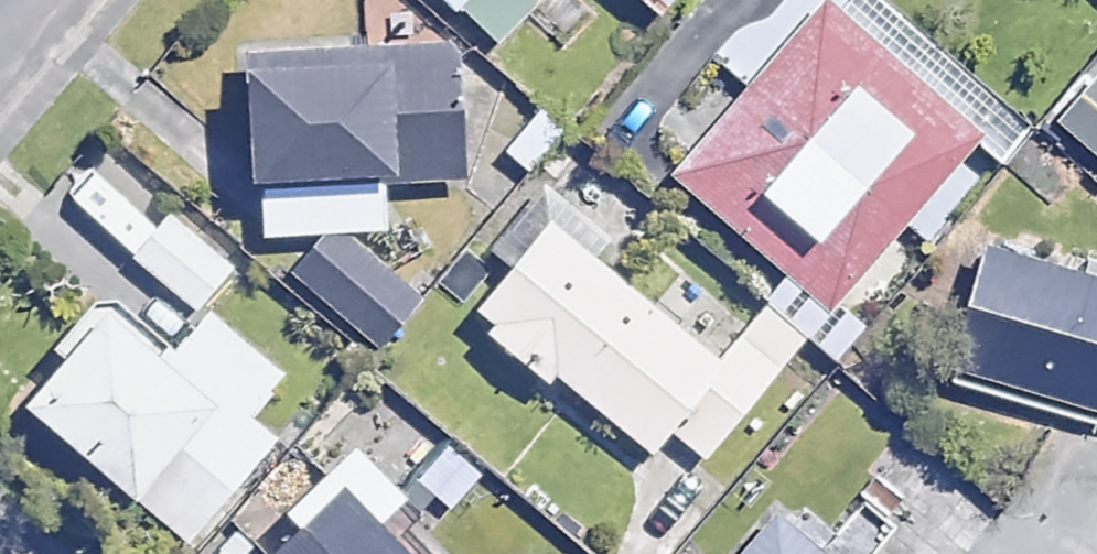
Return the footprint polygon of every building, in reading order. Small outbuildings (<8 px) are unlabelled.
[(496,46),(539,0),(447,0),(496,46)] [(655,15),(667,0),(638,0),(655,15)] [(804,335),(814,343),(835,361),(867,323),(839,299),(978,139),(820,3),(671,175),(786,275),(764,302),(804,335)] [(322,231),(345,230),(387,229),(385,181),(462,178),(457,41),(236,49),(241,176),(261,175),(263,233),(322,231)] [(1046,132),(1096,175),(1096,71),(1046,132)] [(235,261),(168,211),(132,259),(200,309),(235,261)] [(779,366),(738,332),(716,360),(545,217),(470,306),(646,453),(668,427),(703,456),(779,366)] [(345,230),(322,231),(287,272),(378,350),(423,297),(345,230)] [(954,244),(921,379),(1096,421),(1096,278),(954,244)] [(177,351),(104,290),(13,399),(187,544),(276,438),(250,417),(286,374),(210,311),(177,351)] [(433,541),(423,550),(386,510),(402,495),(351,441),(231,553),(232,553),(446,553),(433,541)] [(775,516),(745,553),(824,553),(775,516)]
